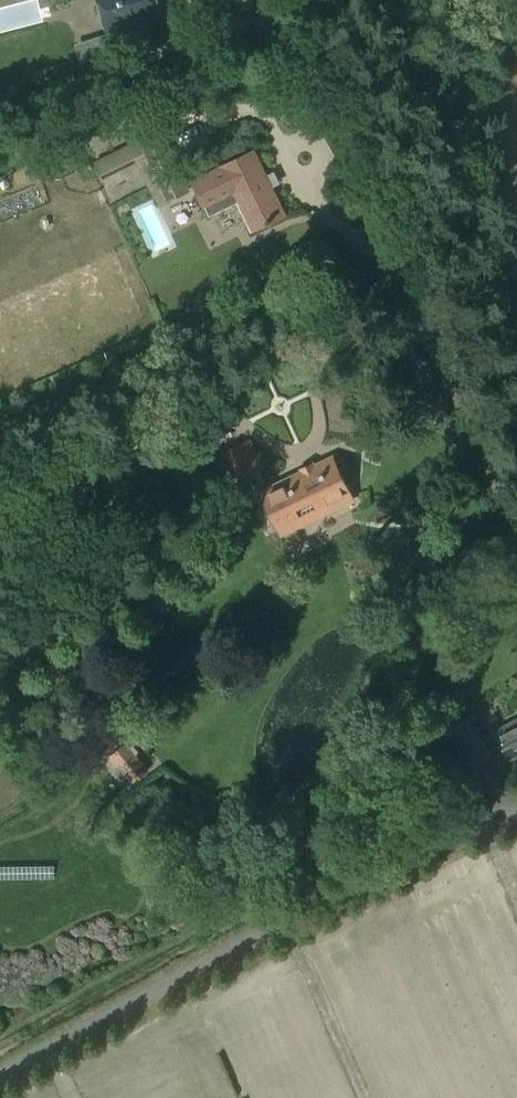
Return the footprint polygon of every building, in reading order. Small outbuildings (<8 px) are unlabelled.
[(163,18),(158,0),(99,0),(108,32),(163,18)] [(189,189),(161,129),(140,139),(139,137),(92,159),(101,178),(137,161),(158,204),(189,189)] [(284,213),(253,150),(193,180),(210,214),(239,201),(252,228),(284,213)] [(235,482),(264,468),(250,437),(221,451),(235,482)] [(334,460),(332,455),(319,461),(320,464),(283,482),(281,478),(259,489),(275,521),(297,511),(296,508),(312,500),(318,512),(351,496),(341,474),(344,471),(345,467),(345,463),(342,460),(338,459),(334,460)] [(468,763),(489,751),(470,716),(448,727),(468,763)] [(495,729),(510,757),(516,753),(516,717),(495,729)] [(126,745),(123,742),(108,754),(131,782),(146,769),(133,754),(137,751),(129,742),(126,745)]
